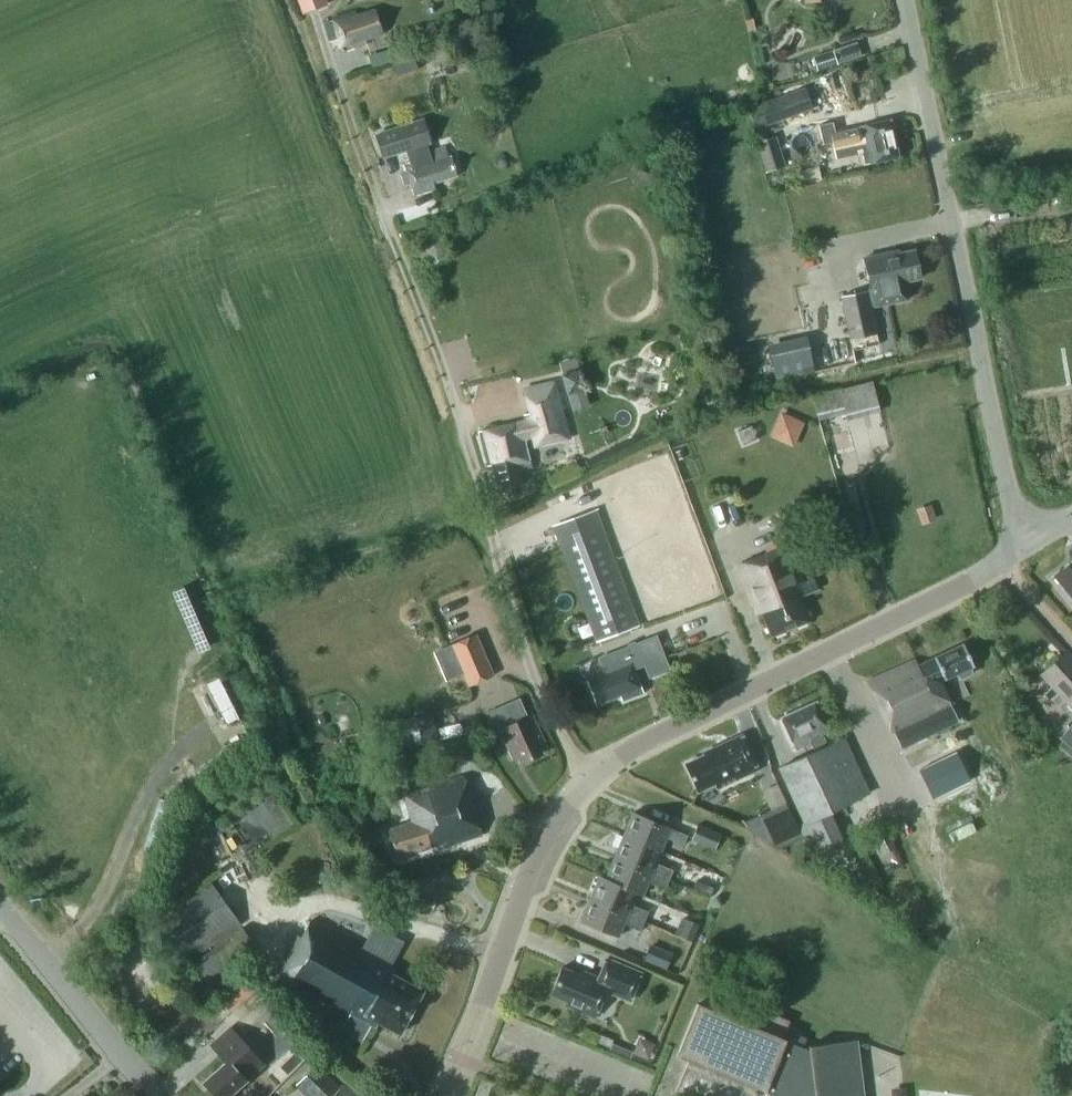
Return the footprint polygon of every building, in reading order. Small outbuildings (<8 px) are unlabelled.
[(302,13),(327,4),(326,0),(297,0),(302,13)] [(354,10),(332,17),(333,19),(323,22),(328,42),(338,39),(341,49),(365,41),(363,37),(382,31),(374,9),(356,15),(354,10)] [(814,58),(817,69),(837,63),(833,51),(814,58)] [(746,109),(752,132),(813,108),(804,86),(746,109)] [(431,143),(424,119),(376,133),(383,157),(407,150),(410,162),(404,164),(414,195),(435,189),(433,183),(456,176),(451,157),(449,158),(445,148),(429,153),(426,144),(431,143)] [(899,157),(891,119),(856,127),(820,135),(826,163),(844,159),(842,152),(861,148),(864,164),(874,162),(899,157)] [(774,137),(757,142),(766,172),(783,167),(774,137)] [(852,187),(865,185),(863,173),(850,175),(852,187)] [(865,258),(872,289),(841,296),(851,340),(877,334),(871,307),(908,299),(904,282),(920,278),(914,250),(891,255),(890,252),(865,258)] [(776,380),(812,372),(812,368),(808,349),(806,341),(769,349),(776,380)] [(555,373),(561,392),(582,386),(576,367),(555,373)] [(815,394),(821,419),(844,413),(846,420),(880,411),(872,380),(815,394)] [(525,419),(477,431),(487,466),(492,465),(499,489),(522,482),(519,468),(532,465),(524,439),(532,436),(535,445),(569,436),(553,381),(524,388),(531,412),(524,414),(525,419)] [(795,445),(805,419),(779,409),(769,435),(795,445)] [(838,503),(825,508),(833,527),(846,522),(838,503)] [(552,522),(597,642),(638,626),(594,507),(552,522)] [(784,546),(738,565),(758,613),(762,612),(772,635),(810,620),(800,596),(804,594),(818,588),(813,577),(799,582),(784,546)] [(1054,575),(1062,585),(1059,587),(1071,602),(1071,561),(1054,575)] [(477,634),(452,644),(468,685),(493,674),(477,634)] [(587,680),(596,704),(620,695),(622,700),(643,692),(634,668),(643,665),(648,676),(667,668),(655,637),(599,658),(605,673),(587,680)] [(893,732),(902,749),(959,721),(950,704),(952,703),(942,680),(956,674),(960,677),(971,672),(970,667),(973,665),(963,644),(917,665),(915,660),(868,681),(891,731),(893,732)] [(1071,707),(1071,657),(1066,651),(1041,673),(1071,707)] [(520,699),(488,713),(496,731),(500,729),(512,755),(518,752),(522,762),(543,753),(538,743),(544,740),(532,714),(527,716),(520,699)] [(816,701),(781,717),(792,740),(796,749),(831,733),(816,701)] [(398,729),(403,747),(438,738),(431,711),(408,717),(411,726),(398,729)] [(1071,748),(1071,722),(1059,737),(1071,748)] [(686,763),(698,791),(716,782),(718,788),(758,769),(742,735),(704,752),(705,755),(686,763)] [(870,792),(844,737),(779,767),(804,822),(870,792)] [(969,780),(955,752),(919,770),(933,798),(969,780)] [(404,794),(412,821),(388,829),(397,856),(445,840),(447,846),(482,834),(465,776),(404,794)] [(274,792),(263,801),(272,811),(282,803),(274,792)] [(762,819),(773,844),(799,831),(788,806),(762,819)] [(798,825),(812,857),(845,843),(831,811),(798,825)] [(633,812),(624,835),(661,850),(666,838),(684,845),(688,835),(670,827),(671,827),(633,812)] [(870,829),(882,854),(896,847),(884,822),(870,829)] [(691,839),(715,848),(720,835),(697,826),(691,839)] [(624,835),(615,857),(669,880),(674,869),(656,862),(661,850),(624,835)] [(606,878),(605,879),(636,892),(643,895),(648,882),(665,889),(669,880),(615,857),(606,878)] [(645,921),(649,911),(632,904),(636,892),(605,879),(606,878),(600,876),(590,898),(645,921)] [(153,920),(184,963),(190,958),(241,924),(209,880),(153,920)] [(713,887),(697,880),(694,888),(710,895),(713,887)] [(641,931),(645,921),(590,898),(581,921),(618,936),(623,923),(641,931)] [(686,919),(679,936),(691,941),(691,940),(698,926),(699,924),(686,919)] [(377,1021),(400,1033),(423,990),(392,974),(396,967),(310,920),(301,936),(298,934),(276,974),(350,1014),(351,1012),(375,1025),(377,1021)] [(258,949),(242,927),(192,963),(208,985),(258,949)] [(648,942),(641,959),(667,969),(675,953),(648,942)] [(566,1005),(594,1017),(601,1001),(607,1003),(611,992),(630,1000),(641,972),(606,958),(598,977),(581,970),(579,974),(562,967),(550,994),(568,1001),(566,1005)] [(243,974),(218,996),(231,1011),(256,989),(243,974)] [(676,1054),(689,1059),(674,1094),(678,1095),(863,1095),(856,1039),(808,1045),(808,1048),(782,1037),(789,1020),(750,1004),(743,1022),(697,1003),(676,1054)] [(217,1095),(227,1095),(264,1063),(231,1026),(210,1044),(225,1061),(203,1081),(217,1095)] [(314,1095),(330,1095),(340,1085),(316,1063),(299,1081),(314,1095)]
